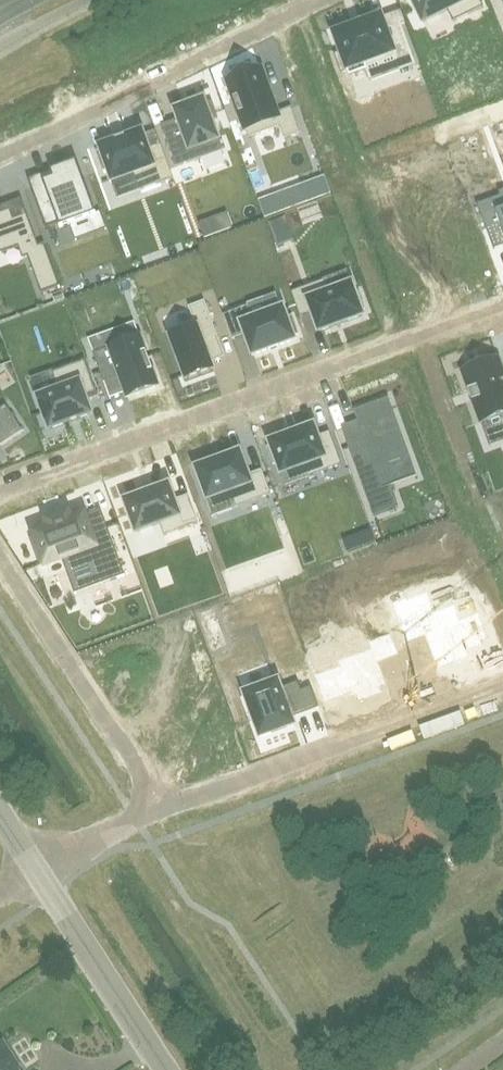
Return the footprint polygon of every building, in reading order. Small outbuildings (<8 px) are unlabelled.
[(423,23),(448,11),(453,22),(484,7),(481,0),(412,0),(423,23)] [(382,16),(334,34),(341,54),(336,55),(342,72),(347,71),(350,77),(368,70),(366,64),(394,54),(400,72),(416,66),(401,23),(386,29),(382,16)] [(261,69),(228,81),(249,138),(281,127),(285,139),(301,133),(292,109),(277,114),(261,69)] [(179,123),(162,129),(176,166),(223,148),(212,119),(218,117),(211,100),(206,102),(204,97),(173,108),(179,123)] [(100,149),(96,150),(103,168),(107,166),(112,179),(134,171),(140,188),(173,176),(160,142),(148,146),(142,129),(99,145),(100,149)] [(30,179),(28,180),(46,229),(58,224),(60,228),(97,215),(77,161),(51,171),(53,178),(33,186),(30,179)] [(326,178),(259,203),(265,219),(332,195),(326,178)] [(477,205),(486,229),(501,224),(502,231),(502,199),(502,196),(477,205)] [(3,254),(19,248),(23,260),(28,258),(42,294),(61,287),(45,244),(39,246),(28,215),(14,220),(10,210),(0,214),(0,213),(0,246),(3,254)] [(285,217),(269,223),(278,248),(294,242),(285,217)] [(210,221),(199,225),(204,238),(215,234),(210,221)] [(324,281),(292,293),(301,317),(313,313),(320,331),(363,315),(361,311),(365,310),(360,294),(356,296),(352,285),(328,293),(324,281)] [(195,322),(168,331),(186,380),(214,370),(204,344),(219,339),(205,302),(189,308),(195,322)] [(249,307),(224,315),(233,340),(245,335),(253,356),(296,340),(294,336),(298,335),(292,317),(288,319),(284,308),(253,319),(249,307)] [(140,337),(94,354),(104,383),(120,377),(128,397),(158,386),(140,337)] [(499,358),(462,372),(481,423),(502,415),(502,368),(499,358)] [(60,391),(39,398),(50,429),(91,414),(85,396),(97,391),(85,361),(53,372),(60,391)] [(363,436),(347,442),(374,516),(399,507),(384,465),(410,456),(389,399),(354,411),(363,436)] [(1,446),(23,432),(6,406),(0,410),(0,444),(1,446)] [(272,446),(268,448),(273,462),(277,460),(282,473),(305,464),(309,476),(342,465),(330,432),(317,436),(314,426),(270,442),(272,446)] [(240,453),(197,469),(208,500),(231,491),(237,508),(272,495),(263,470),(249,476),(240,453)] [(167,487),(126,502),(137,533),(160,524),(165,537),(199,524),(191,502),(174,508),(167,487)] [(37,538),(33,539),(41,564),(46,562),(47,565),(65,558),(69,569),(95,559),(104,584),(125,576),(106,524),(89,530),(84,518),(70,523),(68,516),(49,523),(51,529),(36,535),(37,538)] [(359,535),(364,547),(376,542),(372,530),(359,535)] [(413,620),(401,624),(407,641),(434,632),(446,665),(471,656),(469,650),(484,645),(482,641),(488,639),(479,612),(460,619),(455,605),(434,612),(427,592),(406,600),(413,620)] [(168,625),(120,643),(126,659),(174,641),(168,625)] [(315,678),(324,703),(350,693),(351,698),(357,695),(360,701),(366,699),(367,701),(368,700),(367,699),(375,696),(375,698),(376,697),(376,696),(382,693),(380,687),(386,685),(378,662),(399,654),(394,639),(371,648),(372,652),(339,664),(341,669),(315,678)] [(160,732),(160,733),(170,759),(226,738),(203,675),(162,690),(175,727),(160,732)] [(278,682),(245,694),(261,737),(294,725),(291,716),(317,706),(318,709),(319,708),(312,687),(310,687),(311,690),(302,694),(298,682),(297,683),(298,686),(282,692),(278,682)] [(12,1061),(14,1060),(3,1042),(0,1044),(0,1069),(17,1069),(12,1061)]
